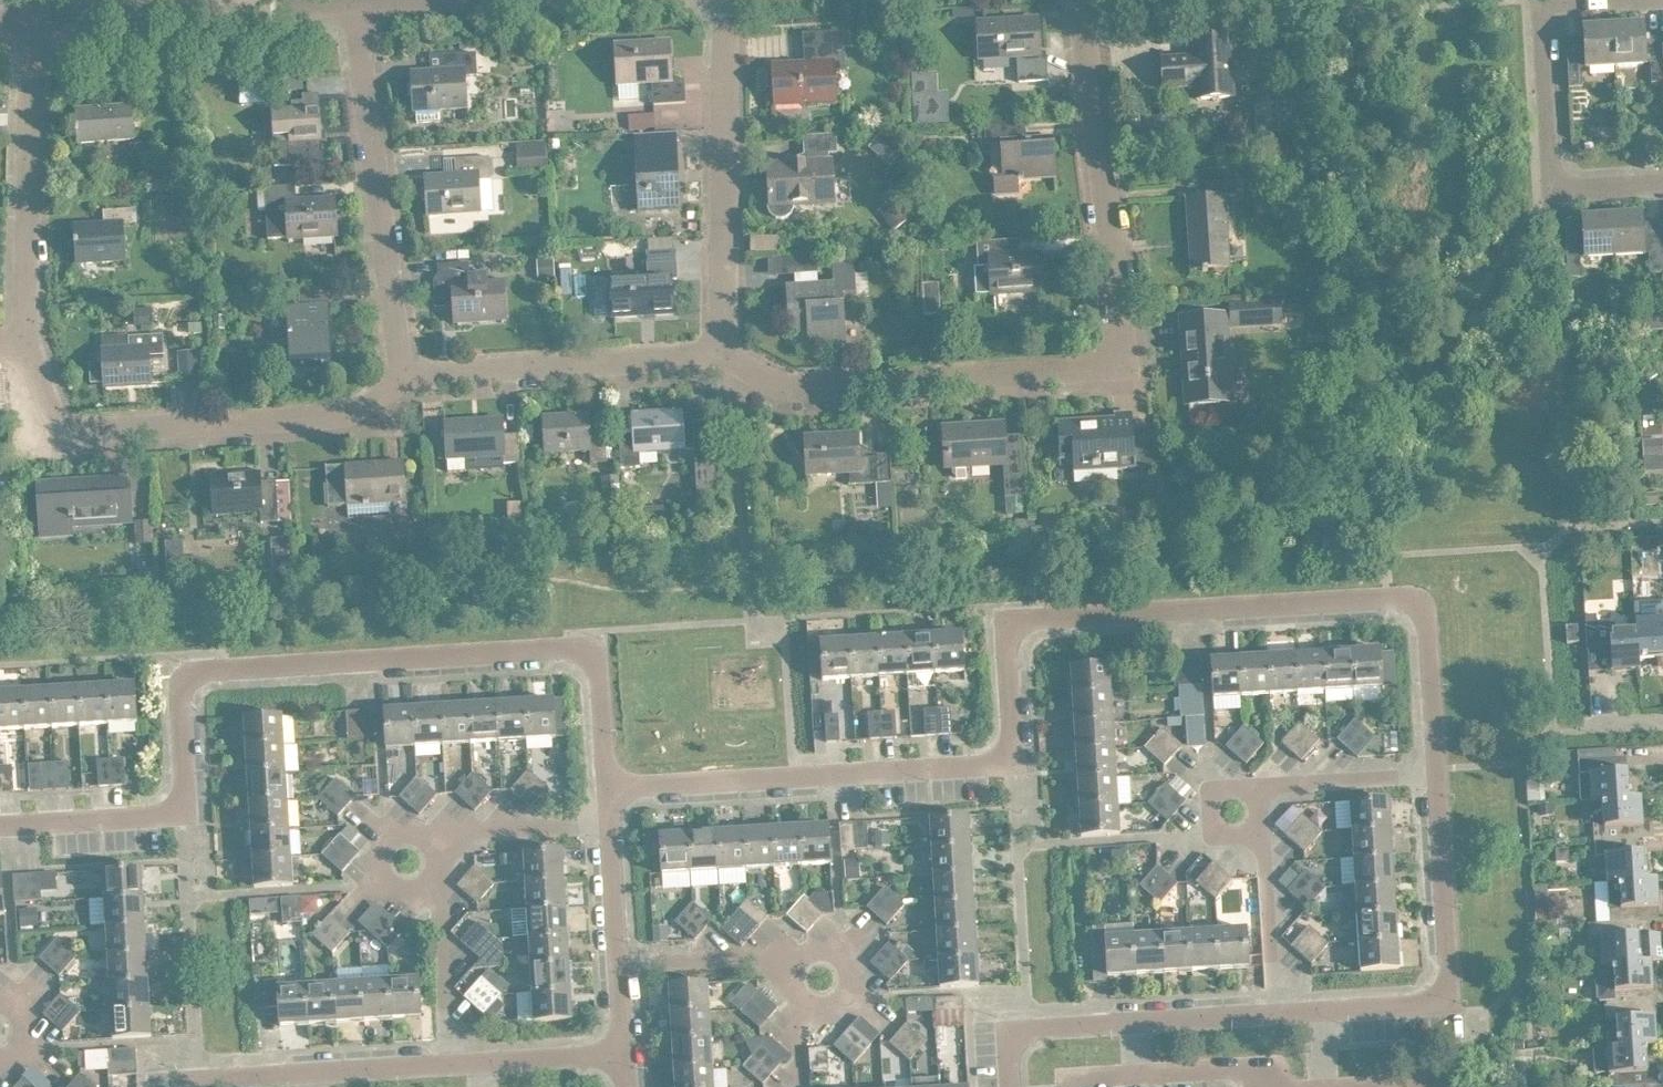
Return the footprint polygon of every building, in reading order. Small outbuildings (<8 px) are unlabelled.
[(1048,51),(1041,51),(1039,17),(1020,18),(1020,20),(1009,21),(1009,19),(980,21),(982,58),(1019,56),(1020,81),(1050,79),(1048,51)] [(1614,25),(1617,65),(1647,63),(1646,56),(1651,56),(1652,82),(1662,81),(1662,36),(1662,33),(1645,34),(1644,23),(1614,25)] [(1617,65),(1614,25),(1585,27),(1585,38),(1567,39),(1570,87),(1584,86),(1582,60),(1587,60),(1587,66),(1617,65)] [(815,60),(774,61),(776,105),(778,104),(778,102),(804,101),(804,103),(838,102),(837,71),(847,70),(845,30),(810,32),(810,33),(813,33),(815,60)] [(1196,55),(1163,57),(1165,88),(1198,86),(1199,99),(1235,96),(1231,36),(1195,38),(1196,55)] [(294,41),(295,53),(309,52),(309,40),(294,41)] [(617,43),(620,83),(654,81),(655,104),(687,102),(686,78),(674,79),(672,40),(617,43)] [(418,110),(419,121),(442,120),(441,108),(468,106),(466,75),(479,74),(480,74),(478,52),(448,53),(449,69),(414,71),(416,110),(418,110)] [(282,143),(284,145),(285,164),(314,163),(313,143),(317,143),(316,132),(324,132),(321,93),(304,94),(305,100),(293,100),(294,107),(273,108),(275,144),(282,143)] [(939,100),(914,100),(915,124),(940,123),(939,100)] [(79,130),(80,142),(135,138),(133,104),(78,108),(79,125),(76,125),(77,130),(79,130)] [(656,113),(631,115),(632,133),(657,131),(656,113)] [(1043,137),(1028,138),(1027,121),(986,124),(987,143),(1005,142),(1007,177),(998,177),(999,193),(1020,192),(1019,179),(1026,178),(1026,177),(1056,175),(1053,136),(1052,136),(1051,135),(1043,135),(1043,137)] [(791,213),(794,209),(795,203),(834,201),(831,152),(839,152),(838,133),(805,135),(806,162),(794,162),(794,160),(772,161),(772,171),(771,171),(771,176),(773,176),(773,182),(770,182),(771,195),(769,198),(768,203),(769,208),(772,213),(776,216),(782,217),(787,216),(791,213)] [(637,135),(641,209),(681,206),(678,145),(652,146),(651,134),(637,135)] [(547,141),(523,142),(525,168),(549,167),(547,141)] [(127,144),(128,157),(151,155),(150,143),(127,144)] [(895,149),(886,160),(893,165),(901,154),(895,149)] [(428,175),(430,214),(482,211),(480,179),(492,178),(493,178),(492,156),(462,158),(463,173),(428,175)] [(1188,197),(1192,268),(1204,267),(1204,270),(1208,270),(1208,267),(1232,266),(1227,195),(1239,194),(1238,180),(1207,182),(1208,196),(1188,197)] [(266,186),(270,238),(335,234),(333,198),(298,200),(297,184),(266,186)] [(77,242),(78,262),(127,259),(125,222),(135,221),(134,208),(105,210),(106,223),(76,225),(77,239),(76,240),(76,242),(77,242)] [(1662,271),(1662,247),(1662,222),(1644,224),(1643,212),(1613,214),(1616,254),(1645,252),(1645,246),(1650,246),(1651,271),(1662,271)] [(896,213),(881,227),(890,236),(904,222),(896,213)] [(1585,256),(1616,254),(1613,214),(1583,216),(1583,227),(1565,228),(1568,277),(1582,276),(1580,250),(1585,250),(1585,256)] [(674,237),(650,238),(650,251),(675,249),(674,237)] [(978,241),(980,267),(975,267),(977,293),(1041,290),(1038,253),(1009,255),(1008,239),(978,241)] [(612,278),(614,316),(644,314),(644,312),(655,311),(655,314),(674,313),(672,278),(679,278),(677,249),(675,249),(650,251),(648,251),(649,276),(612,278)] [(843,304),(856,303),(854,262),(835,263),(836,283),(816,284),(814,254),(795,255),(796,274),(802,274),(803,285),(789,286),(790,309),(793,309),(795,327),(811,326),(812,344),(845,342),(843,304)] [(556,259),(539,260),(540,278),(556,277),(556,259)] [(471,261),(440,263),(441,279),(435,279),(437,305),(457,304),(458,321),(505,318),(502,281),(487,282),(487,273),(472,274),(471,261)] [(572,268),(562,268),(563,295),(573,295),(572,268)] [(940,282),(925,283),(927,314),(942,313),(940,282)] [(1282,297),(1230,300),(1232,329),(1284,327),(1282,297)] [(291,366),(333,363),(330,303),(288,305),(291,366)] [(154,306),(136,308),(137,329),(155,328),(154,306)] [(1185,318),(1190,400),(1230,397),(1225,316),(1185,318)] [(104,350),(105,362),(91,363),(93,382),(106,381),(107,385),(151,382),(150,360),(166,359),(164,333),(130,335),(131,348),(104,350)] [(199,350),(180,351),(181,375),(200,374),(199,350)] [(1313,409),(1314,424),(1330,424),(1330,408),(1313,409)] [(620,433),(622,463),(638,462),(638,450),(698,446),(697,428),(681,429),(680,411),(634,414),(635,432),(620,433)] [(588,414),(576,414),(575,414),(575,416),(559,417),(559,415),(558,415),(558,416),(545,416),(544,416),(546,452),(560,451),(561,451),(577,450),(578,450),(591,449),(591,463),(593,463),(593,462),(607,461),(607,462),(608,462),(605,419),(590,420),(590,413),(588,413),(588,414)] [(1081,419),(1058,420),(1060,448),(1061,460),(1074,459),(1075,471),(1076,471),(1118,469),(1137,467),(1135,431),(1117,432),(1116,416),(1114,416),(1115,421),(1081,423),(1081,419)] [(505,463),(524,461),(522,433),(504,434),(503,418),(481,420),(481,422),(471,422),(471,420),(446,422),(448,447),(449,459),(449,466),(450,471),(467,469),(466,456),(505,454),(505,463)] [(978,426),(947,427),(949,465),(952,465),(953,475),(958,480),(967,479),(971,472),(971,464),(1004,462),(1005,473),(1007,497),(1027,496),(1026,471),(1023,434),(1022,434),(1023,437),(1006,438),(1005,424),(982,425),(982,429),(978,429),(978,426)] [(892,484),(893,484),(892,455),(860,457),(859,433),(821,435),(819,431),(811,436),(806,436),(806,439),(796,446),(808,463),(808,470),(826,469),(826,472),(851,470),(852,483),(866,483),(866,485),(878,485),(879,499),(893,498),(892,484)] [(1643,447),(1644,457),(1662,456),(1662,446),(1643,447)] [(448,447),(440,447),(441,459),(449,459),(448,447)] [(327,465),(329,505),(349,504),(350,504),(365,503),(365,504),(370,503),(370,502),(377,502),(378,502),(390,501),(390,502),(391,502),(391,501),(405,500),(405,501),(406,501),(404,460),(327,465)] [(277,490),(262,491),(261,473),(216,475),(218,512),(262,509),(263,522),(279,521),(277,490)] [(621,476),(603,476),(604,495),(622,494),(621,476)] [(130,477),(110,478),(53,481),(53,483),(40,484),(40,482),(38,482),(42,536),(73,534),(73,525),(133,521),(130,477)] [(291,480),(277,480),(277,490),(279,521),(293,520),(291,480)] [(1646,491),(1647,503),(1662,502),(1662,490),(1646,491)] [(523,502),(509,502),(509,520),(523,520),(523,502)] [(1035,519),(1028,520),(1028,533),(1036,532),(1035,519)] [(1028,520),(1020,520),(1020,533),(1028,533),(1028,520)] [(137,522),(138,543),(154,542),(153,521),(137,522)] [(185,540),(167,540),(168,573),(204,572),(203,556),(185,557),(185,540)] [(1638,630),(1637,631),(1611,632),(1611,621),(1600,622),(1600,615),(1590,616),(1594,671),(1613,670),(1641,668),(1640,657),(1638,630)] [(1637,631),(1638,630),(1640,657),(1662,656),(1662,618),(1636,619),(1637,631)] [(1567,625),(1568,642),(1580,642),(1579,624),(1567,625)] [(963,631),(934,632),(937,671),(966,669),(963,631)] [(934,632),(907,634),(909,673),(937,671),(934,632)] [(907,634),(879,636),(881,675),(909,673),(907,634)] [(879,636),(851,638),(853,677),(881,675),(879,636)] [(853,677),(851,638),(822,640),(824,679),(853,677)] [(1382,647),(1353,648),(1355,687),(1384,686),(1382,652),(1382,647)] [(1353,648),(1325,650),(1327,689),(1355,687),(1353,648)] [(1325,650),(1297,652),(1299,691),(1327,689),(1325,650)] [(1396,651),(1382,652),(1384,686),(1398,685),(1396,651)] [(1297,652),(1269,653),(1272,693),(1299,691),(1297,652)] [(1269,653),(1241,655),(1244,694),(1272,693),(1269,653)] [(1244,694),(1241,655),(1212,657),(1215,696),(1244,694)] [(1190,686),(1188,658),(1175,659),(1176,686),(1190,686)] [(1202,658),(1188,658),(1190,686),(1203,685),(1202,658)] [(1072,666),(1074,695),(1113,693),(1111,663),(1072,666)] [(137,682),(107,684),(110,722),(139,720),(137,682)] [(107,684),(79,685),(82,724),(110,722),(107,684)] [(79,685),(51,687),(54,726),(82,724),(79,685)] [(51,687),(24,689),(26,728),(54,726),(51,687)] [(0,691),(0,730),(26,728),(24,689),(0,691)] [(1074,695),(1076,723),(1115,720),(1113,693),(1074,695)] [(555,698),(526,699),(528,738),(557,737),(555,698)] [(526,699),(498,701),(500,740),(528,738),(526,699)] [(498,701),(470,703),(472,742),(500,740),(498,701)] [(470,703),(442,704),(445,743),(472,742),(470,703)] [(442,704),(414,706),(417,745),(445,743),(442,704)] [(417,745),(414,706),(385,708),(388,747),(417,745)] [(952,706),(939,707),(940,733),(953,733),(952,706)] [(940,733),(939,707),(925,708),(927,734),(940,733)] [(375,709),(361,710),(363,736),(376,735),(375,709)] [(363,736),(361,710),(347,711),(350,737),(363,736)] [(885,737),(883,710),(870,711),(871,738),(885,737)] [(896,710),(883,710),(885,737),(898,736),(896,710)] [(826,714),(828,741),(841,740),(840,713),(826,714)] [(245,717),(247,746),(286,743),(284,715),(245,717)] [(1182,717),(1169,717),(1169,727),(1188,726),(1187,716),(1182,717)] [(1338,738),(1348,747),(1366,726),(1357,717),(1338,738)] [(1076,723),(1077,750),(1116,748),(1115,720),(1076,723)] [(1283,741),(1292,750),(1311,730),(1301,721),(1283,741)] [(1227,745),(1237,753),(1255,733),(1245,724),(1227,745)] [(1164,726),(1155,736),(1175,754),(1183,744),(1164,726)] [(1366,726),(1348,747),(1358,756),(1376,735),(1366,726)] [(1311,730),(1292,750),(1302,759),(1320,739),(1311,730)] [(1255,733),(1237,753),(1247,762),(1265,742),(1255,733)] [(1376,735),(1358,756),(1359,757),(1382,755),(1381,735),(1376,735)] [(1175,754),(1155,736),(1146,746),(1166,764),(1175,754)] [(247,746),(248,774),(287,771),(286,743),(247,746)] [(1077,750),(1079,778),(1118,776),(1116,748),(1077,750)] [(1535,752),(1527,760),(1530,801),(1542,800),(1539,752),(1535,752)] [(1593,799),(1604,799),(1604,798),(1630,797),(1630,796),(1629,769),(1618,770),(1617,756),(1579,758),(1580,773),(1591,773),(1593,799)] [(125,757),(112,758),(114,784),(127,783),(125,757)] [(114,784),(112,758),(99,758),(100,785),(114,784)] [(70,760),(56,761),(58,788),(71,787),(70,760)] [(58,788),(56,761),(43,762),(45,789),(58,788)] [(14,764),(1,765),(2,792),(16,791),(14,764)] [(512,789),(522,797),(540,777),(530,768),(512,789)] [(248,774),(250,801),(289,799),(287,771),(248,774)] [(456,791),(466,800),(484,780),(474,772),(456,791)] [(401,795),(411,804),(429,784),(419,775),(401,795)] [(1079,778),(1080,806),(1119,804),(1118,776),(1079,778)] [(337,777),(328,787),(348,805),(357,795),(337,777)] [(540,777),(522,797),(532,806),(550,787),(540,777)] [(484,780),(466,800),(476,809),(494,789),(484,780)] [(1167,782),(1158,792),(1178,809),(1187,799),(1167,782)] [(429,784),(411,804),(421,813),(439,793),(429,784)] [(348,805),(328,787),(319,797),(340,815),(348,805)] [(1178,809),(1158,792),(1149,802),(1169,820),(1178,809)] [(1616,825),(1617,838),(1617,839),(1633,838),(1655,837),(1654,822),(1643,822),(1641,795),(1630,796),(1630,797),(1604,798),(1604,799),(1605,826),(1616,825)] [(1351,800),(1353,829),(1392,827),(1390,798),(1351,800)] [(250,801),(252,829),(291,827),(289,799),(250,801)] [(1554,803),(1540,804),(1541,815),(1555,814),(1554,803)] [(1119,804),(1080,806),(1082,835),(1121,833),(1119,804)] [(1286,833),(1296,842),(1313,821),(1303,813),(1286,833)] [(931,817),(932,846),(971,843),(970,814),(931,817)] [(855,848),(853,821),(841,822),(842,849),(855,848)] [(866,821),(853,821),(855,848),(867,847),(866,821)] [(1313,821),(1296,842),(1305,850),(1323,830),(1313,821)] [(350,823),(341,833),(361,850),(370,841),(350,823)] [(830,823),(801,824),(803,863),(832,862),(830,823)] [(801,824),(773,826),(775,865),(803,863),(801,824)] [(773,826),(745,828),(747,867),(775,865),(773,826)] [(252,829),(254,857),(293,855),(291,827),(252,829)] [(1353,829),(1355,857),(1394,855),(1392,827),(1353,829)] [(745,828),(717,830),(719,868),(747,867),(745,828)] [(717,830),(689,831),(692,870),(719,868),(717,830)] [(890,830),(876,831),(877,846),(891,845),(890,830)] [(692,870),(689,831),(660,833),(663,872),(692,870)] [(341,833),(332,843),(352,860),(361,850),(341,833)] [(1609,881),(1620,880),(1646,878),(1645,851),(1634,851),(1633,838),(1617,839),(1617,838),(1595,839),(1596,855),(1607,854),(1609,881)] [(352,860),(332,843),(323,853),(343,870),(352,860)] [(932,846),(934,873),(973,871),(971,843),(932,846)] [(525,851),(526,880),(565,877),(564,848),(525,851)] [(1129,850),(1113,851),(1114,862),(1130,862),(1129,850)] [(293,855),(254,857),(255,886),(294,884),(293,855)] [(1355,857),(1356,885),(1395,883),(1394,855),(1355,857)] [(861,858),(846,859),(847,878),(862,877),(861,858)] [(1197,880),(1207,889),(1224,869),(1214,860),(1197,880)] [(458,884),(468,893),(486,873),(476,864),(458,884)] [(1141,884),(1151,893),(1169,873),(1159,864),(1141,884)] [(104,868),(105,897),(144,894),(143,865),(104,868)] [(1289,889),(1299,897),(1317,877),(1307,868),(1289,889)] [(1224,869),(1207,889),(1217,898),(1234,878),(1224,869)] [(934,873),(936,901),(975,899),(973,871),(934,873)] [(41,872),(28,873),(29,899),(43,898),(41,872)] [(29,899),(28,873),(14,874),(16,900),(29,899)] [(486,873),(468,893),(478,902),(496,882),(486,873)] [(1169,873),(1151,893),(1161,902),(1179,882),(1169,873)] [(526,880),(528,908),(567,905),(565,877),(526,880)] [(1317,877),(1299,897),(1309,906),(1326,886),(1317,877)] [(1610,907),(1611,921),(1627,921),(1649,920),(1648,906),(1659,905),(1657,877),(1646,878),(1620,880),(1621,906),(1610,907)] [(1356,885),(1358,913),(1397,910),(1395,883),(1356,885)] [(868,905),(878,915),(896,895),(885,885),(868,905)] [(105,897),(107,924),(146,922),(144,894),(105,897)] [(805,894),(797,904),(817,921),(825,911),(805,894)] [(319,895),(301,896),(302,913),(320,912),(319,895)] [(896,895),(878,915),(888,923),(906,904),(896,895)] [(301,896),(283,897),(284,922),(303,921),(302,913),(301,896)] [(749,897),(740,907),(760,925),(769,915),(749,897)] [(265,898),(252,899),(253,913),(266,912),(265,898)] [(936,901),(938,929),(977,927),(975,899),(936,901)] [(360,920),(369,929),(387,910),(378,900),(360,920)] [(694,900),(685,910),(705,928),(714,918),(694,900)] [(817,921),(797,904),(788,914),(808,931),(817,921)] [(528,908),(530,935),(569,933),(567,905),(528,908)] [(760,925),(740,907),(732,917),(752,935),(760,925)] [(39,908),(21,908),(22,927),(40,926),(39,908)] [(369,929),(379,938),(397,919),(387,910),(369,929)] [(705,928),(685,910),(676,920),(696,938),(705,928)] [(1358,913),(1360,941),(1399,938),(1397,910),(1358,913)] [(1551,911),(1537,912),(1538,926),(1552,925),(1551,911)] [(313,933),(324,942),(341,922),(331,913),(313,933)] [(397,919),(379,938),(389,947),(407,928),(397,919)] [(462,940),(472,949),(489,929),(480,920),(462,940)] [(1603,964),(1614,963),(1640,961),(1651,960),(1662,959),(1661,937),(1656,933),(1628,934),(1627,921),(1611,921),(1589,922),(1590,938),(1601,937),(1603,964)] [(107,924),(109,952),(148,950),(146,922),(107,924)] [(341,922),(324,942),(334,951),(351,931),(341,922)] [(1137,972),(1135,933),(1134,922),(1093,925),(1093,929),(1092,929),(1094,956),(1107,955),(1108,974),(1137,972)] [(1292,944),(1302,953),(1320,933),(1310,924),(1292,944)] [(668,925),(654,926),(655,941),(669,941),(668,925)] [(938,929),(939,957),(978,955),(977,927),(938,929)] [(1247,927),(1218,928),(1221,967),(1250,966),(1247,927)] [(1218,928),(1191,930),(1193,969),(1221,967),(1218,928)] [(489,929),(472,949),(482,958),(499,938),(489,929)] [(1191,930),(1163,932),(1165,971),(1193,969),(1191,930)] [(1163,932),(1135,933),(1137,972),(1165,971),(1163,932)] [(530,935),(531,963),(570,961),(569,933),(530,935)] [(1320,933),(1302,953),(1312,962),(1330,942),(1320,933)] [(41,957),(51,965),(68,946),(58,937),(41,957)] [(1399,938),(1360,941),(1361,970),(1400,968),(1399,938)] [(901,939),(895,946),(899,950),(909,960),(916,952),(901,939)] [(872,961),(882,970),(899,950),(895,946),(889,942),(872,961)] [(68,946),(51,965),(61,974),(78,954),(68,946)] [(109,952),(110,980),(149,978),(148,950),(109,952)] [(899,950),(882,970),(892,979),(909,960),(899,950)] [(978,955),(939,957),(941,986),(980,984),(978,955)] [(1610,1003),(1627,1002),(1627,1003),(1643,1002),(1643,1003),(1662,1001),(1662,986),(1653,987),(1651,960),(1640,961),(1614,963),(1614,975),(1599,976),(1596,979),(1598,997),(1600,1000),(1610,999),(1610,1003)] [(531,963),(533,991),(572,989),(570,961),(531,963)] [(420,976),(391,978),(394,1017),(422,1015),(420,976)] [(465,995),(475,1004),(493,985),(483,976),(465,995)] [(110,980),(112,1008),(151,1006),(149,978),(110,980)] [(310,1022),(308,983),(279,985),(278,978),(265,979),(267,1006),(280,1005),(281,1024),(310,1022)] [(391,978),(363,980),(366,1019),(394,1017),(391,978)] [(363,980),(335,982),(338,1020),(366,1019),(363,980)] [(670,984),(672,1013),(710,1010),(709,981),(670,984)] [(335,982),(308,983),(310,1022),(338,1020),(335,982)] [(493,985),(475,1004),(485,1013),(503,993),(493,985)] [(572,989),(533,991),(535,1020),(574,1018),(572,989)] [(758,989),(750,999),(770,1016),(779,1006),(758,989)] [(44,1012),(54,1021),(72,1001),(62,992),(44,1012)] [(964,1009),(964,995),(937,997),(938,1010),(964,1009)] [(770,1016),(750,999),(741,1009),(761,1027),(770,1016)] [(72,1001),(54,1021),(64,1030),(82,1010),(72,1001)] [(1617,1018),(1619,1044),(1619,1045),(1645,1043),(1645,1044),(1656,1043),(1655,1015),(1644,1016),(1643,1003),(1643,1002),(1627,1003),(1627,1002),(1610,1003),(1605,1004),(1606,1019),(1617,1018)] [(151,1006),(112,1008),(114,1037),(153,1035),(151,1006)] [(672,1013),(673,1040),(712,1038),(710,1010),(672,1013)] [(908,1021),(899,1031),(919,1049),(928,1039),(908,1021)] [(852,1024),(844,1035),(864,1052),(872,1042),(852,1024)] [(919,1049),(899,1031),(890,1041),(911,1059),(919,1049)] [(864,1052),(844,1035),(835,1045),(855,1062),(864,1052)] [(673,1040),(675,1068),(714,1066),(712,1038),(673,1040)] [(1515,1039),(1515,1049),(1526,1049),(1526,1039),(1515,1039)] [(1609,1073),(1610,1086),(1621,1085),(1621,1086),(1648,1084),(1648,1085),(1659,1084),(1658,1069),(1647,1070),(1645,1044),(1645,1043),(1619,1045),(1619,1044),(1596,1045),(1598,1074),(1609,1073)] [(762,1045),(753,1055),(773,1072),(782,1062),(762,1045)] [(139,1073),(137,1047),(110,1048),(111,1061),(109,1061),(109,1068),(110,1075),(139,1073)] [(110,1048),(86,1050),(88,1070),(109,1068),(109,1061),(111,1061),(110,1048)] [(1511,1051),(1513,1086),(1526,1086),(1525,1058),(1535,1057),(1535,1049),(1511,1051)] [(773,1072),(753,1055),(744,1065),(764,1082),(773,1072)] [(676,1086),(715,1086),(714,1066),(675,1068),(676,1086)] [(72,1082),(78,1086),(98,1086),(81,1072),(72,1082)] [(17,1085),(19,1086),(39,1086),(25,1075),(17,1085)] [(912,1086),(940,1086),(940,1076),(912,1078),(912,1086)]
